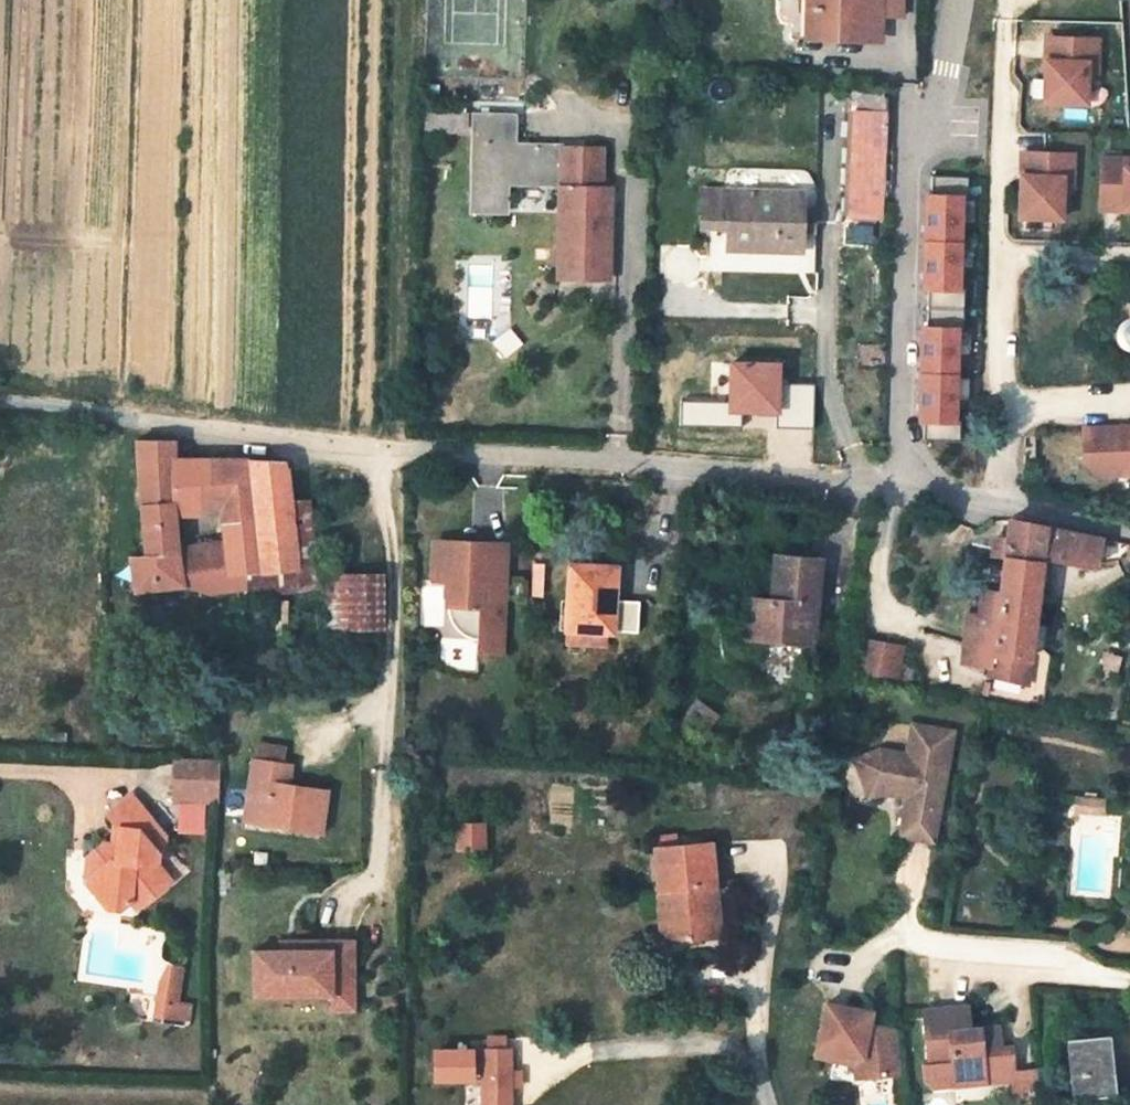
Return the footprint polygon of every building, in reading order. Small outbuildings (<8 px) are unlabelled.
[(785,35),(806,35),(806,0),(785,0),(785,35)] [(817,38),(818,0),(809,0),(808,37),(817,38)] [(880,15),(880,16),(903,16),(903,0),(818,0),(817,38),(842,39),(843,14),(880,15)] [(880,15),(843,14),(842,39),(879,40),(880,16),(880,15)] [(1102,45),(1058,43),(1057,65),(1049,65),(1047,106),(1089,108),(1090,83),(1090,66),(1101,67),(1102,45)] [(1057,65),(1058,43),(1049,43),(1049,65),(1057,65)] [(1101,67),(1090,66),(1090,83),(1101,78),(1101,67)] [(854,96),(853,108),(881,109),(882,97),(854,96)] [(877,214),(881,109),(853,108),(851,160),(848,212),(877,214)] [(537,174),(539,142),(514,142),(514,113),(480,112),(479,142),(472,143),(471,209),(507,210),(508,174),(537,174)] [(558,274),(599,275),(600,248),(608,248),(609,186),(601,185),(602,146),(564,146),(563,143),(539,142),(537,174),(560,175),(559,226),(558,274)] [(1069,146),(1028,144),(1027,167),(1019,166),(1018,207),(1023,208),(1023,221),(1062,223),(1062,197),(1063,182),(1077,182),(1077,160),(1069,159),(1069,146)] [(1020,144),(1019,166),(1027,167),(1028,144),(1020,144)] [(1105,161),(1104,205),(1126,205),(1126,214),(1129,214),(1129,173),(1128,172),(1128,161),(1105,161)] [(928,175),(927,289),(932,289),(932,322),(923,322),(922,438),(964,439),(967,175),(928,175)] [(1077,182),(1063,182),(1062,197),(1076,193),(1077,182)] [(799,250),(800,227),(800,212),(801,192),(701,188),(700,225),(728,227),(728,247),(799,250)] [(1126,205),(1104,205),(1103,213),(1126,214),(1126,205)] [(1126,320),(1122,322),(1120,326),(1118,330),(1118,334),(1119,338),(1121,342),(1125,345),(1129,346),(1129,319),(1126,320)] [(1082,433),(1083,465),(1096,480),(1129,479),(1129,432),(1082,433)] [(173,509),(200,510),(196,459),(174,458),(173,441),(138,440),(144,554),(131,555),(136,588),(181,583),(179,560),(173,509)] [(200,510),(221,511),(216,459),(196,459),(200,510)] [(299,566),(291,500),(287,461),(216,459),(221,511),(225,556),(228,591),(246,589),(243,573),(299,566)] [(311,498),(291,500),(299,566),(301,589),(321,586),(318,558),(311,498)] [(1009,517),(1007,536),(1004,555),(999,591),(996,615),(981,614),(968,612),(962,661),(991,665),(989,675),(1027,681),(1028,669),(1042,556),(1093,565),(1127,550),(1127,546),(1128,542),(1009,517)] [(991,553),(1004,555),(1007,536),(993,534),(991,553)] [(431,579),(446,579),(445,605),(445,607),(445,610),(445,613),(445,615),(445,617),(446,620),(447,622),(448,624),(449,626),(451,628),(452,630),(454,631),(456,633),(458,634),(460,636),(462,637),(464,638),(467,638),(469,639),(476,639),(476,651),(499,652),(504,543),(471,541),(470,551),(461,551),(461,541),(433,539),(431,579)] [(813,642),(821,558),(776,554),(771,592),(771,600),(748,598),(745,637),(813,642)] [(209,593),(228,591),(225,556),(179,560),(181,583),(185,583),(209,593)] [(566,632),(605,633),(606,625),(613,625),(614,599),(610,598),(612,566),(571,564),(566,632)] [(247,596),(301,589),(299,566),(243,573),(246,589),(247,596)] [(328,627),(381,627),(381,571),(326,572),(328,627)] [(996,615),(999,591),(984,589),(981,614),(996,615)] [(415,622),(427,622),(426,611),(415,612),(415,622)] [(605,647),(605,633),(566,632),(565,645),(605,647)] [(902,645),(866,638),(860,670),(895,677),(902,645)] [(681,723),(698,736),(715,715),(698,701),(681,723)] [(917,815),(916,830),(949,833),(962,722),(921,717),(918,746),(891,742),(866,755),(885,791),(899,785),(920,788),(917,815)] [(252,765),(253,757),(256,736),(244,735),(240,763),(252,765)] [(285,761),(287,741),(256,736),(253,757),(252,765),(245,819),(322,831),(327,789),(290,783),(292,762),(285,761)] [(219,789),(222,752),(177,752),(176,788),(219,789)] [(1075,810),(1085,811),(1085,796),(1076,796),(1075,810)] [(1111,798),(1085,796),(1085,811),(1111,812),(1111,798)] [(169,845),(138,799),(113,814),(122,831),(118,850),(112,854),(102,854),(95,859),(93,867),(93,872),(99,881),(87,892),(110,920),(125,919),(134,911),(141,918),(170,891),(155,874),(158,864),(163,865),(169,845)] [(487,848),(487,821),(456,821),(456,848),(487,848)] [(658,836),(659,846),(678,844),(677,834),(658,836)] [(660,889),(673,888),(678,937),(719,933),(710,842),(678,844),(659,846),(656,846),(660,889)] [(84,888),(87,892),(99,881),(93,872),(93,867),(87,866),(84,888)] [(664,939),(678,937),(673,888),(660,889),(664,939)] [(318,940),(318,948),(282,948),(256,948),(255,994),(333,995),(334,980),(357,980),(358,940),(318,940)] [(282,948),(318,948),(318,940),(282,940),(282,948)] [(177,959),(170,959),(162,964),(162,1002),(178,1003),(177,959)] [(357,980),(334,980),(333,995),(333,1011),(356,1011),(357,980)] [(814,1043),(838,1052),(864,1060),(865,1080),(900,1076),(896,1033),(869,1024),(871,1017),(862,1014),(863,1010),(827,999),(814,1043)] [(490,1005),(490,1017),(505,1017),(505,1004),(490,1005)] [(955,1083),(984,1081),(984,1069),(997,1069),(997,1072),(1011,1072),(1011,1080),(1012,1094),(1040,1092),(1038,1067),(1012,1068),(1011,1046),(1000,1046),(999,1027),(967,1028),(965,1007),(926,1010),(930,1063),(953,1061),(954,1081),(955,1083)] [(484,1017),(485,1104),(512,1104),(512,1017),(505,1017),(490,1017),(484,1017)] [(1083,1033),(1083,1041),(1107,1040),(1106,1032),(1083,1033)] [(1069,1042),(1072,1088),(1073,1093),(1111,1090),(1107,1040),(1083,1041),(1069,1042)] [(835,1061),(838,1052),(814,1043),(811,1052),(835,1061)] [(930,1063),(924,1063),(926,1078),(931,1083),(954,1081),(953,1061),(930,1063)] [(997,1080),(997,1072),(997,1069),(984,1069),(984,1081),(997,1080)] [(1011,1072),(997,1072),(997,1080),(1011,1080),(1011,1072)]
